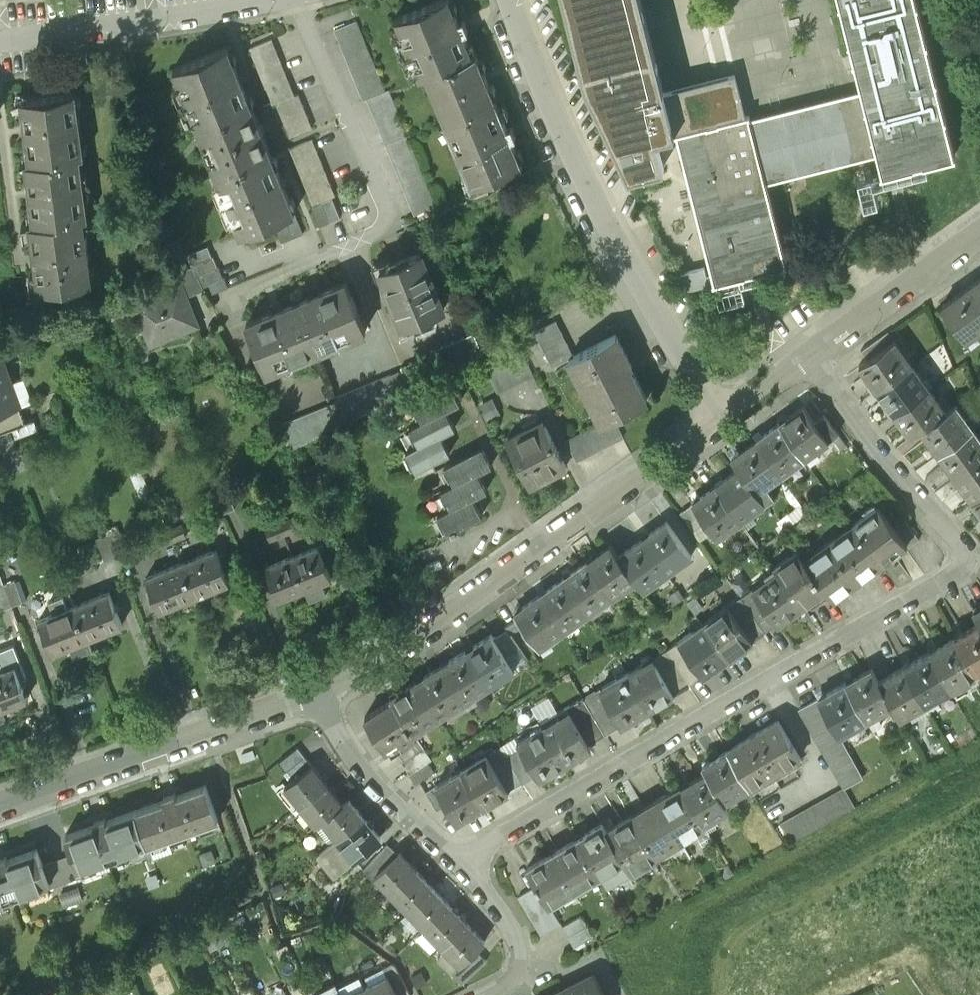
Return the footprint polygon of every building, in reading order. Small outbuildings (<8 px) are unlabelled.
[(394,16),(419,76),(425,74),(425,73),(474,53),(473,53),(464,31),(469,29),(464,17),(459,19),(451,0),(434,0),(394,16)] [(584,80),(628,174),(664,165),(657,135),(675,131),(664,89),(642,0),(564,0),(584,80)] [(749,115),(749,114),(750,114),(750,112),(746,113),(718,119),(718,120),(707,123),(707,122),(676,130),(714,279),(713,279),(713,281),(788,263),(787,261),(786,261),(766,179),(878,151),(882,168),(881,168),(881,170),(913,162),(913,161),(918,159),(923,158),(924,159),(956,152),(955,150),(954,150),(917,0),(840,0),(854,55),(853,55),(854,58),(862,87),(749,115)] [(386,89),(357,19),(335,28),(363,98),(367,97),(386,89)] [(272,37),(250,46),(273,103),(277,102),(295,94),(272,37)] [(228,45),(174,67),(198,127),(206,124),(206,123),(252,105),(228,45)] [(474,53),(425,73),(425,74),(444,120),(450,117),(496,99),(496,98),(477,51),(473,53),(474,53)] [(664,89),(675,131),(676,130),(707,122),(707,123),(718,120),(718,119),(746,113),(735,70),(664,89)] [(386,89),(367,97),(386,143),(408,134),(389,88),(386,89)] [(76,91),(27,98),(28,108),(22,109),(28,151),(34,150),(35,160),(80,154),(84,153),(76,91)] [(295,94),(277,102),(291,135),(313,126),(299,93),(295,94)] [(496,99),(450,117),(455,129),(450,131),(468,176),(473,173),(477,181),(522,163),(511,136),(516,134),(512,124),(507,126),(496,99)] [(252,105),(206,123),(206,124),(224,169),(224,170),(271,151),(270,150),(264,134),(259,122),(252,106),(253,106),(252,105)] [(313,138),(291,147),(314,203),(336,194),(313,138)] [(271,151),(224,170),(224,169),(216,173),(241,233),(295,211),(271,151)] [(35,160),(31,160),(33,175),(27,176),(31,207),(37,206),(39,221),(78,216),(88,215),(80,154),(35,160)] [(39,221),(30,222),(38,288),(93,281),(86,228),(80,229),(78,216),(39,221)] [(0,226),(0,252),(8,251),(5,226),(0,226)] [(208,244),(188,253),(192,263),(193,263),(197,273),(199,273),(203,283),(204,283),(208,294),(229,285),(224,275),(223,275),(219,265),(218,265),(213,254),(212,255),(208,244)] [(422,250),(380,267),(403,323),(445,307),(422,250)] [(0,256),(0,269),(11,267),(9,254),(0,256)] [(193,265),(174,272),(179,283),(181,282),(186,295),(205,287),(203,283),(197,273),(193,265)] [(942,304),(966,337),(979,327),(979,277),(942,304)] [(347,280),(297,301),(298,301),(317,348),(332,342),(330,336),(346,329),(348,335),(367,328),(347,280)] [(179,283),(135,300),(146,327),(154,323),(160,338),(197,323),(186,295),(181,282),(179,283)] [(298,301),(248,321),(267,368),(285,361),(283,355),(299,349),(301,354),(317,348),(298,301)] [(556,319),(536,329),(554,364),(570,356),(574,354),(556,319)] [(888,330),(862,348),(869,358),(895,339),(888,330)] [(574,354),(570,356),(577,370),(578,369),(596,406),(601,403),(608,418),(613,415),(647,397),(630,364),(632,364),(616,333),(574,354)] [(869,358),(861,364),(878,388),(912,363),(895,339),(869,358)] [(20,404),(20,403),(15,405),(7,382),(12,381),(0,349),(0,411),(20,404)] [(523,351),(487,369),(498,390),(534,373),(523,351)] [(912,363),(878,388),(895,411),(929,387),(912,363)] [(349,387),(358,408),(409,386),(401,366),(349,387)] [(450,381),(413,400),(422,418),(410,424),(418,442),(406,449),(416,468),(450,451),(441,433),(455,426),(446,408),(460,401),(450,381)] [(929,387),(895,411),(912,435),(922,428),(946,411),(929,387)] [(338,400),(278,424),(291,448),(346,420),(338,400)] [(0,411),(0,431),(5,429),(26,421),(20,404),(0,411)] [(946,411),(922,428),(939,452),(973,428),(956,404),(946,411)] [(805,405),(780,422),(805,457),(829,439),(815,420),(805,405)] [(839,433),(825,413),(815,420),(829,439),(839,433)] [(608,418),(567,439),(577,460),(624,435),(613,415),(608,418)] [(805,457),(780,422),(756,439),(781,473),(805,457)] [(546,424),(526,434),(524,430),(508,438),(530,483),(566,465),(546,424)] [(939,452),(956,476),(979,458),(979,437),(973,428),(939,452)] [(15,453),(5,429),(0,431),(0,459),(15,453)] [(756,439),(732,456),(740,467),(765,501),(774,495),(766,483),(781,473),(756,439)] [(482,445),(445,463),(454,481),(441,488),(451,505),(438,512),(448,531),(452,530),(453,531),(457,529),(456,527),(482,514),(473,496),(487,489),(478,471),(492,464),(482,445)] [(28,448),(16,453),(21,467),(33,462),(28,448)] [(19,468),(13,454),(2,459),(7,472),(19,468)] [(956,476),(973,499),(979,494),(979,458),(956,476)] [(740,467),(716,484),(741,519),(765,501),(740,467)] [(716,484),(692,502),(717,536),(741,519),(716,484)] [(879,504),(852,523),(880,562),(907,543),(895,526),(879,504)] [(327,525),(319,506),(309,510),(317,530),(327,525)] [(294,517),(279,522),(284,533),(298,528),(294,517)] [(919,538),(905,519),(895,526),(907,543),(909,545),(919,538)] [(666,520),(642,537),(667,572),(691,555),(666,520)] [(279,522),(266,528),(270,539),(284,533),(279,522)] [(182,523),(168,528),(173,539),(187,534),(182,523)] [(852,523),(829,540),(857,579),(880,562),(852,523)] [(119,528),(108,532),(116,554),(127,549),(119,528)] [(168,528),(154,534),(158,545),(173,539),(168,528)] [(108,532),(97,537),(105,558),(116,554),(108,532)] [(667,572),(642,537),(618,554),(636,578),(643,589),(667,572)] [(857,579),(829,540),(805,557),(826,586),(833,596),(857,579)] [(323,543),(293,555),(305,587),(332,576),(324,558),(328,556),(323,543)] [(618,554),(610,543),(587,560),(612,595),(636,578),(618,554)] [(216,547),(181,561),(194,594),(229,580),(216,547)] [(805,557),(798,548),(774,565),(777,569),(802,603),(826,586),(805,557)] [(293,555),(266,566),(279,597),(305,587),(293,555)] [(612,595),(587,560),(564,577),(589,611),(612,595)] [(181,561),(146,575),(159,608),(194,594),(181,561)] [(777,569),(753,586),(778,620),(802,603),(777,569)] [(564,577),(540,594),(564,629),(589,611),(564,577)] [(15,578),(4,582),(12,604),(23,599),(15,578)] [(0,584),(0,605),(1,608),(12,604),(4,582),(0,584)] [(778,620),(753,586),(740,596),(765,630),(778,620)] [(109,590),(74,604),(87,637),(88,637),(122,623),(109,590)] [(540,594),(515,612),(540,646),(564,629),(540,594)] [(67,607),(63,595),(49,600),(54,612),(39,618),(52,651),(70,644),(74,655),(93,648),(88,637),(87,637),(74,604),(67,607)] [(765,630),(740,596),(727,605),(752,639),(765,630)] [(727,605),(703,622),(728,656),(752,639),(727,605)] [(703,622),(679,639),(702,672),(703,674),(728,656),(703,622)] [(955,636),(975,673),(979,671),(979,622),(955,636)] [(519,645),(507,627),(493,636),(505,655),(519,645)] [(492,633),(466,649),(489,684),(514,668),(505,655),(493,636),(492,633)] [(955,636),(930,650),(950,687),(975,673),(955,636)] [(702,672),(679,639),(666,648),(688,682),(702,672)] [(688,682),(666,648),(653,656),(674,693),(689,684),(688,682)] [(466,649),(442,664),(464,699),(489,684),(466,649)] [(930,650),(904,665),(924,702),(950,687),(930,650)] [(653,656),(627,672),(648,708),(674,693),(653,656)] [(442,664),(417,680),(439,715),(464,699),(442,664)] [(0,671),(0,704),(1,708),(28,697),(15,665),(0,671)] [(904,665),(879,679),(892,703),(899,716),(924,702),(904,665)] [(602,686),(601,687),(622,723),(648,708),(627,672),(624,667),(613,674),(616,678),(602,686)] [(872,667),(846,681),(866,718),(892,703),(879,679),(872,667)] [(439,715),(417,680),(391,696),(393,699),(393,700),(414,731),(439,715)] [(846,681),(818,696),(839,733),(866,718),(846,681)] [(622,723),(601,687),(602,686),(601,685),(583,696),(605,733),(622,723)] [(839,733),(818,696),(799,707),(845,786),(863,776),(839,733)] [(393,699),(366,716),(387,748),(400,740),(403,745),(417,736),(414,731),(393,700),(393,699)] [(569,710),(543,725),(565,762),(591,746),(569,710)] [(800,756),(779,719),(753,734),(775,770),(800,756)] [(543,725),(517,740),(539,777),(565,762),(543,725)] [(775,770),(753,734),(729,748),(750,785),(775,770)] [(507,755),(501,745),(487,754),(509,790),(523,782),(523,781),(507,755)] [(297,746),(278,761),(286,770),(287,769),(295,778),(312,764),(297,746)] [(424,746),(402,761),(410,773),(432,758),(424,746)] [(729,748),(703,763),(707,770),(725,800),(750,785),(729,748)] [(533,775),(517,749),(507,755),(523,781),(533,775)] [(487,754),(461,769),(483,805),(509,790),(487,754)] [(295,778),(285,785),(301,805),(327,784),(312,764),(295,778)] [(483,805),(461,769),(435,785),(457,821),(483,805)] [(707,770),(682,785),(703,821),(729,806),(725,800),(707,770)] [(96,823),(67,834),(74,854),(79,867),(80,866),(217,817),(206,784),(176,795),(175,791),(164,795),(165,799),(107,820),(105,816),(95,820),(96,823)] [(327,784),(301,805),(316,824),(323,819),(343,803),(327,784)] [(682,785),(657,800),(680,839),(705,825),(703,821),(682,785)] [(343,803),(323,819),(338,838),(364,817),(349,798),(343,803)] [(657,800),(632,814),(655,854),(680,839),(657,800)] [(632,814),(607,829),(624,859),(632,872),(657,857),(655,854),(632,814)] [(338,838),(317,855),(335,876),(355,860),(354,858),(380,837),(364,817),(338,838)] [(602,823),(577,838),(599,874),(624,859),(607,829),(602,823)] [(577,838),(552,852),(573,888),(599,874),(577,838)] [(388,843),(363,869),(372,879),(375,876),(374,875),(397,853),(388,843)] [(27,889),(31,901),(50,894),(46,882),(49,882),(49,881),(44,865),(37,848),(8,858),(7,855),(0,858),(0,899),(27,889)] [(397,853),(374,875),(375,876),(392,893),(416,870),(399,852),(397,853)] [(552,852),(527,867),(537,884),(548,903),(573,888),(552,852)] [(74,854),(44,865),(49,881),(49,882),(50,886),(82,874),(80,866),(79,867),(74,854)] [(416,870),(392,893),(408,911),(433,888),(416,870)] [(548,903),(537,884),(518,896),(540,934),(559,922),(548,903)] [(433,888),(408,911),(425,929),(450,906),(433,888)] [(450,906),(425,929),(443,947),(467,924),(450,906)] [(581,915),(562,926),(574,946),(593,936),(581,915)] [(467,924),(443,947),(459,964),(460,965),(476,950),(484,942),(467,924)] [(476,950),(460,965),(459,964),(451,972),(462,983),(486,961),(476,950)] [(396,967),(391,963),(382,968),(387,976),(388,976),(398,994),(407,994),(409,994),(396,967)] [(564,989),(567,994),(605,994),(594,973),(564,989)] [(365,988),(369,994),(398,994),(388,976),(387,976),(365,988)] [(74,994),(75,994),(101,994),(94,983),(74,994)]
